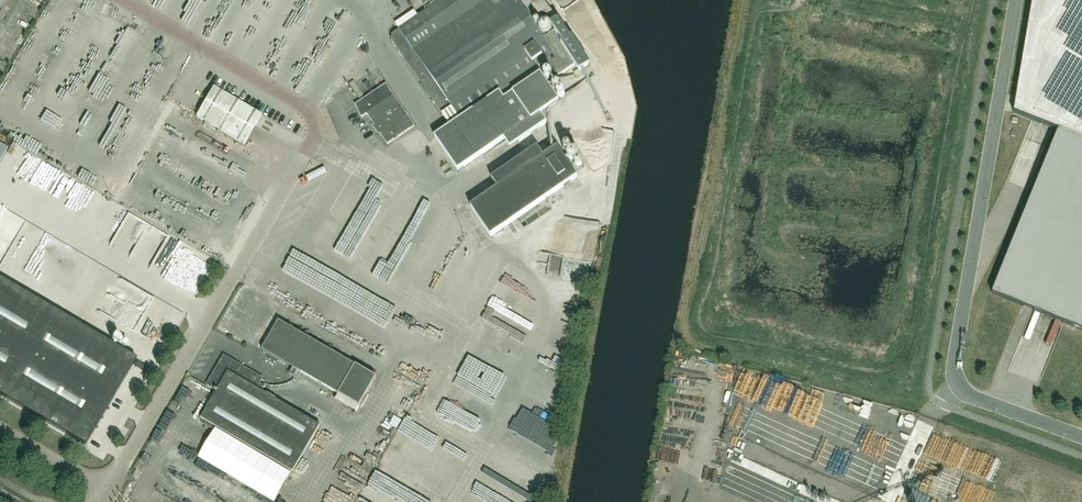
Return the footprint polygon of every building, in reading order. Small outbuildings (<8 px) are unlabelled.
[(517,0),(442,0),(399,29),(400,29),(393,34),(392,39),(451,126),(436,136),(459,170),(504,139),(510,148),(549,122),(542,113),(561,101),(543,74),(552,68),(558,76),(576,64),(581,71),(590,65),(572,38),(570,38),(558,20),(551,24),(555,31),(544,39),(517,0)] [(992,294),(1081,330),(1081,0),(1033,0),(1017,95),(1014,112),(1059,130),(992,294)] [(399,96),(405,93),(396,75),(390,78),(399,96)] [(367,114),(388,144),(415,126),(386,84),(355,105),(362,118),(367,114)] [(560,86),(556,89),(562,98),(566,96),(560,86)] [(244,144),(261,115),(213,87),(196,116),(244,144)] [(570,140),(562,141),(562,149),(570,149),(570,140)] [(492,179),(498,188),(470,207),(491,236),(578,177),(557,147),(544,156),(538,147),(492,179)] [(350,175),(333,214),(366,228),(386,182),(379,180),(378,183),(362,177),(360,179),(350,175)] [(556,206),(562,212),(568,205),(562,200),(556,206)] [(593,201),(592,210),(605,212),(606,202),(593,201)] [(545,219),(556,214),(554,208),(542,213),(545,219)] [(278,224),(272,233),(280,238),(286,229),(278,224)] [(270,238),(261,252),(271,258),(279,244),(270,238)] [(246,279),(258,283),(264,265),(252,261),(246,279)] [(136,359),(117,348),(123,338),(115,332),(122,320),(110,313),(97,336),(39,302),(44,293),(30,284),(24,293),(0,279),(0,395),(86,445),(136,359)] [(278,322),(261,351),(293,369),(301,374),(339,395),(360,406),(376,377),(356,365),(278,322)] [(250,332),(259,337),(262,332),(253,328),(250,332)] [(293,472),(320,425),(262,391),(265,386),(260,383),(263,378),(224,356),(207,385),(217,391),(201,418),(293,472)] [(345,458),(352,463),(358,454),(351,449),(345,458)] [(315,470),(305,461),(290,477),(301,486),(315,470)] [(377,470),(386,475),(389,470),(380,465),(377,470)]
